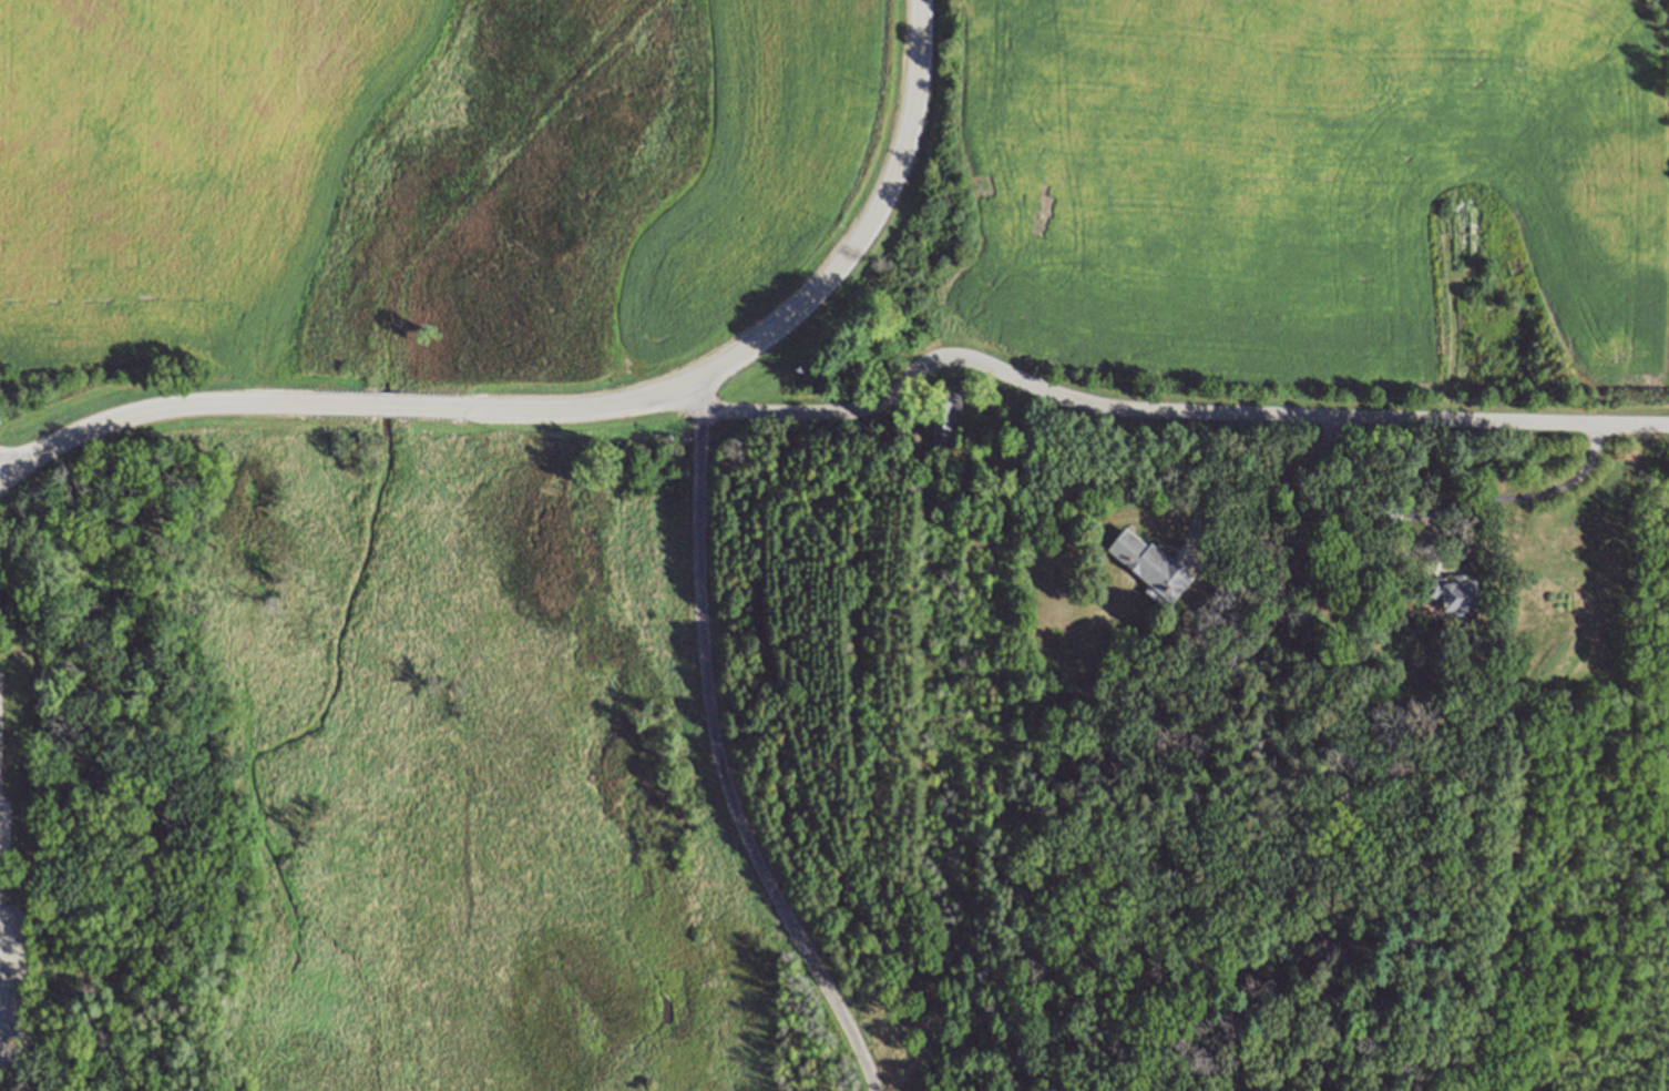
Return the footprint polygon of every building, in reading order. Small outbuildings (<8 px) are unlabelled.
[(959,384),(959,399),(961,399),(961,420),(953,420),(954,449),(933,450),(932,385),(959,384)] [(1380,509),(1382,525),(1398,523),(1396,507),(1380,509)] [(1192,575),(1170,602),(1151,585),(1151,584),(1108,548),(1126,527),(1148,546),(1150,542),(1167,557),(1168,554),(1192,575)] [(1423,578),(1452,577),(1452,573),(1465,573),(1465,578),(1475,578),(1476,608),(1466,608),(1466,612),(1463,615),(1458,615),(1454,612),(1454,609),(1444,609),(1443,599),(1424,599),(1423,578)]
